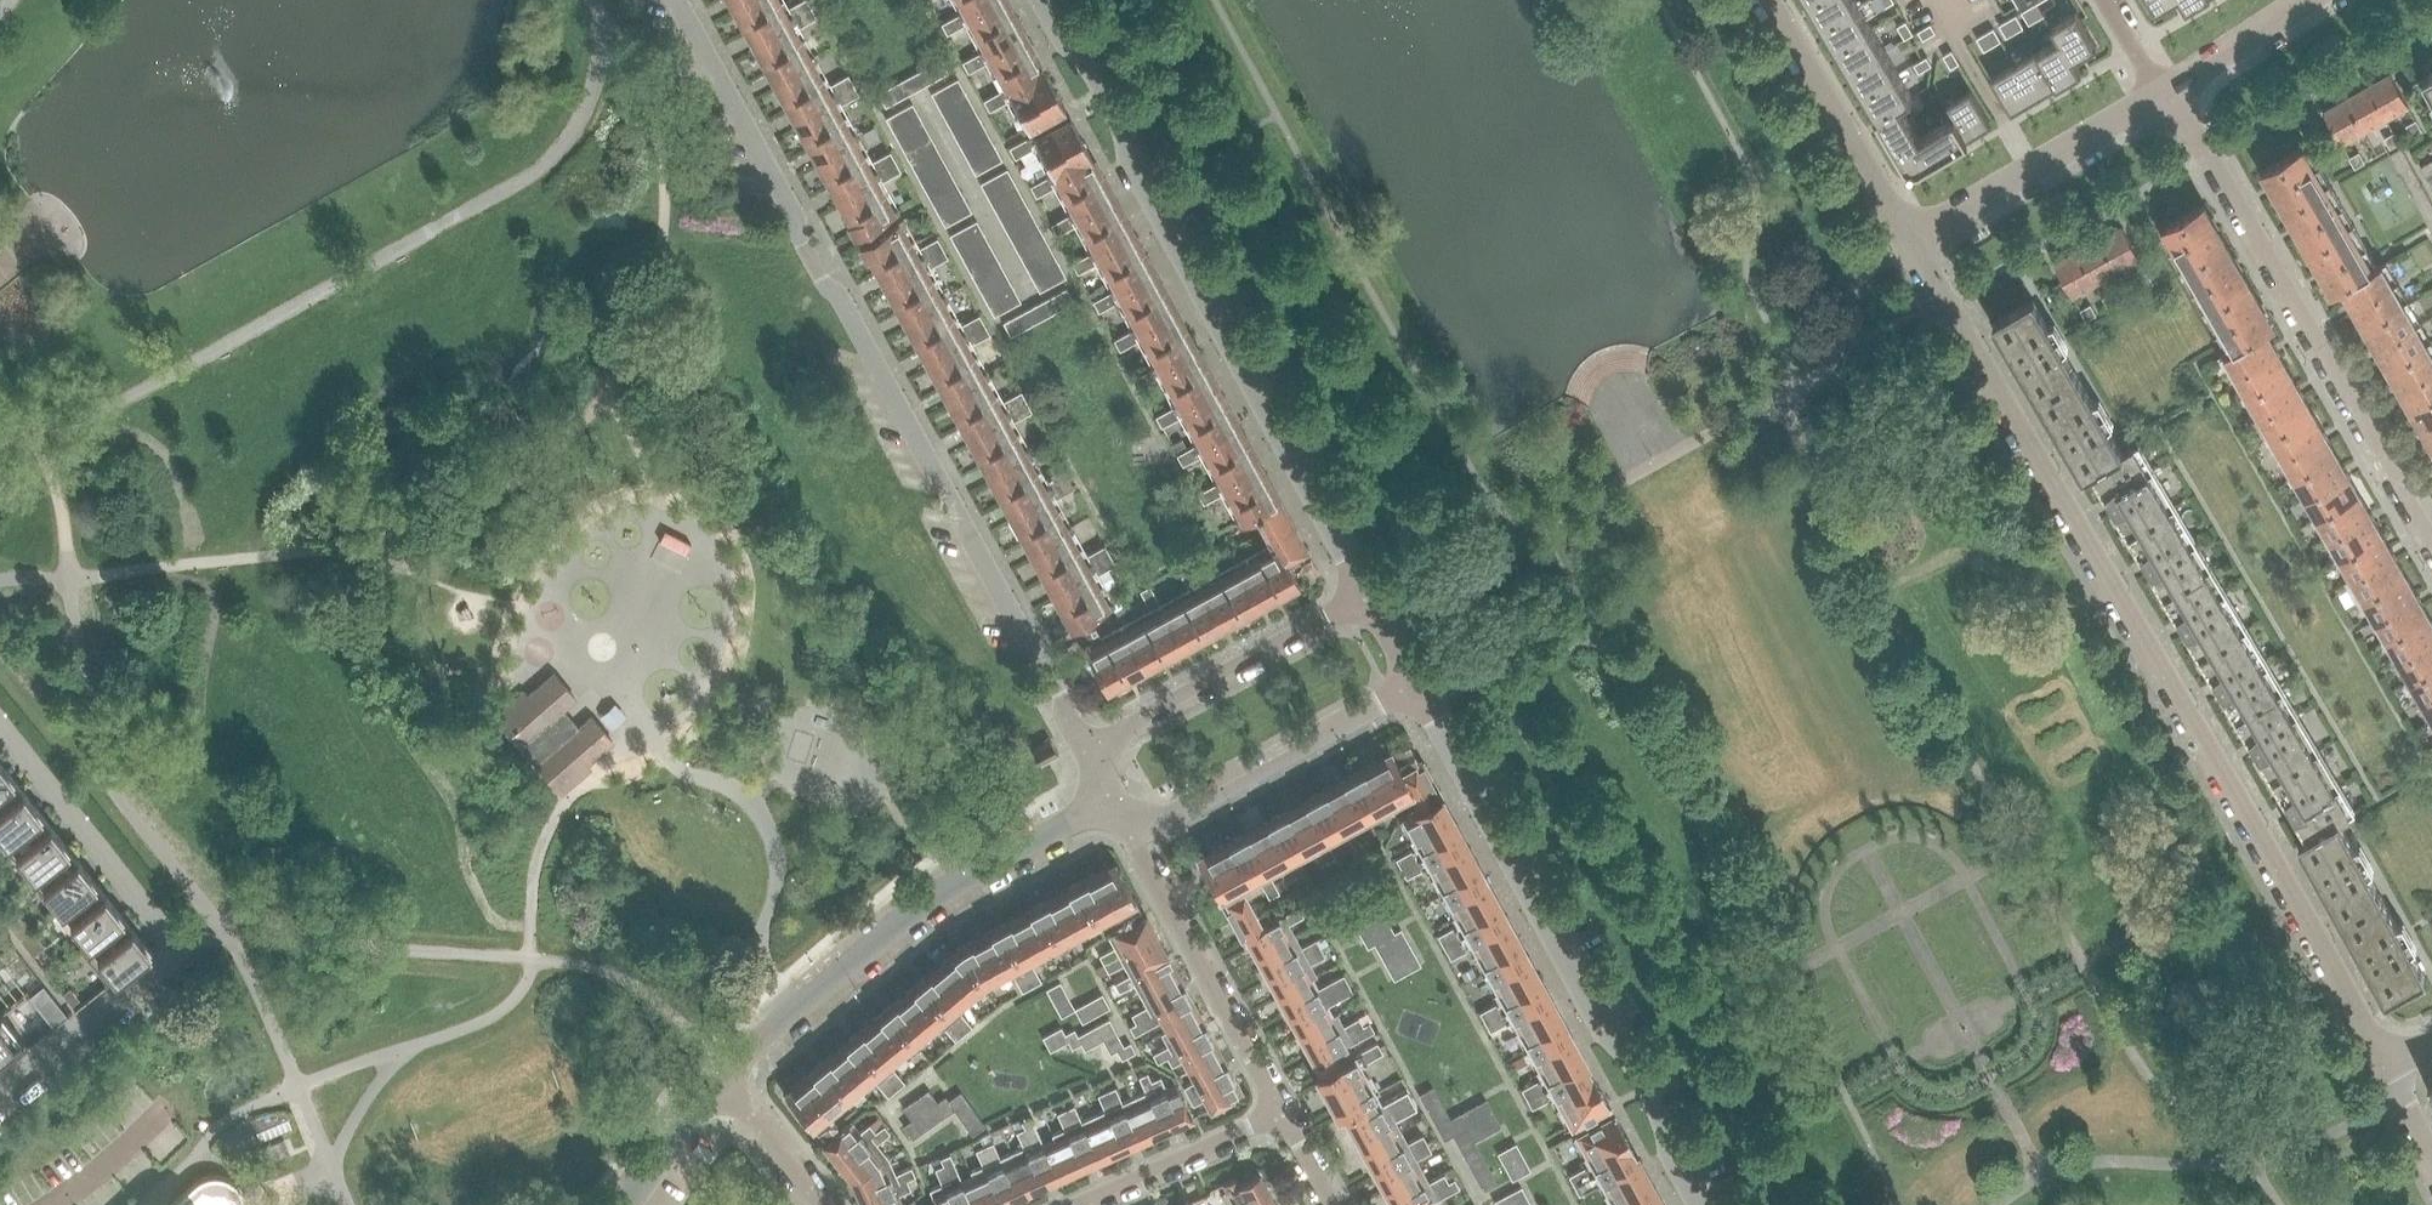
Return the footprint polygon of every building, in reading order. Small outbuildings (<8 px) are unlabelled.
[(856,233),(893,213),(876,182),(898,170),(888,152),(867,164),(835,106),(857,94),(846,74),(824,87),(792,29),(815,17),(806,0),(801,0),(782,11),(776,0),(728,0),(856,233)] [(1022,31),(1005,0),(987,0),(962,14),(942,25),(947,34),(967,23),(983,52),(1022,31)] [(987,0),(955,0),(962,14),(987,0)] [(1855,0),(1815,0),(1810,3),(1824,26),(1858,5),(1855,0)] [(2044,15),(2045,14),(2043,10),(2055,2),(2054,0),(2041,0),(2037,2),(2044,15)] [(2156,10),(2173,0),(2150,0),(2156,10)] [(2186,10),(2202,0),(2180,0),(2186,10)] [(2037,2),(2021,11),(2029,24),(2044,15),(2037,2)] [(1872,28),(1858,5),(1824,26),(1837,48),(1872,28)] [(2061,37),(2073,59),(2096,46),(2076,11),(2053,25),(2061,37)] [(2016,15),(1999,25),(2006,37),(2023,27),(2016,15)] [(1913,34),(1905,21),(1897,26),(1904,39),(1913,34)] [(1930,24),(1918,31),(1923,39),(1935,32),(1930,24)] [(1872,28),(1837,48),(1851,71),(1885,51),(1872,28)] [(1993,28),(1977,38),(1984,50),(2000,40),(1993,28)] [(1004,90),(1043,69),(1022,31),(983,52),(963,63),(968,72),(988,61),(1004,90)] [(2073,59),(2061,37),(2037,51),(2058,85),(2081,72),(2073,59)] [(1951,68),(1959,63),(1951,50),(1943,55),(1951,68)] [(1899,74),(1885,51),(1851,71),(1864,94),(1899,74)] [(2037,51),(2014,65),(2034,99),(2058,85),(2037,51)] [(1926,57),(1914,64),(1919,72),(1931,65),(1926,57)] [(947,72),(940,59),(931,64),(938,77),(947,72)] [(929,82),(938,77),(931,64),(922,69),(929,82)] [(2034,99),(2014,65),(1991,79),(2011,113),(2034,99)] [(929,82),(922,69),(913,74),(920,87),(929,82)] [(1025,130),(1064,109),(1043,69),(1004,90),(984,101),(989,111),(1009,100),(1025,130)] [(2423,77),(2431,94),(2431,72),(2423,77)] [(911,92),(920,87),(913,74),(904,79),(911,92)] [(1899,74),(1864,94),(1878,117),(1901,104),(1912,97),(1899,74)] [(2390,75),(2368,87),(2385,118),(2408,105),(2390,75)] [(911,92),(904,79),(895,84),(902,97),(911,92)] [(957,79),(944,86),(948,95),(962,88),(957,79)] [(893,102),(902,97),(895,84),(886,89),(893,102)] [(944,86),(930,94),(935,103),(948,95),(944,86)] [(2368,87),(2346,100),(2362,131),(2385,118),(2368,87)] [(962,88),(948,95),(953,104),(967,97),(962,88)] [(893,102),(886,89),(877,94),(884,107),(893,102)] [(1970,91),(1948,104),(1954,116),(1968,138),(1990,125),(1970,91)] [(948,95),(935,103),(940,112),(953,104),(948,95)] [(967,97),(953,104),(958,113),(971,106),(967,97)] [(2340,143),(2362,131),(2346,100),(2323,113),(2340,143)] [(898,110),(903,119),(916,112),(911,103),(898,110)] [(953,104),(940,112),(945,120),(958,113),(953,104)] [(1878,117),(1904,161),(1905,162),(1906,163),(1907,164),(1908,165),(1909,166),(1911,167),(1912,167),(1920,136),(1901,104),(1878,117)] [(971,106),(958,113),(963,122),(976,115),(971,106)] [(884,118),(889,127),(903,119),(898,110),(884,118)] [(903,119),(908,128),(921,121),(916,112),(903,119)] [(958,113),(945,120),(950,129),(963,122),(958,113)] [(976,115),(963,122),(968,131),(981,124),(976,115)] [(1052,176),(1089,155),(1068,116),(1009,148),(1014,157),(1035,145),(1052,176)] [(1968,138),(1954,116),(1920,136),(1912,167),(1913,167),(1915,167),(1917,167),(1918,167),(1920,166),(1922,166),(1968,138)] [(903,119),(889,127),(894,136),(908,128),(903,119)] [(2420,130),(2414,120),(2404,126),(2410,136),(2420,130)] [(908,128),(912,137),(926,130),(921,121),(908,128)] [(963,122),(950,129),(955,138),(968,131),(963,122)] [(981,124),(968,131),(973,140),(986,133),(981,124)] [(894,136),(899,145),(912,137),(908,128),(894,136)] [(912,137),(917,146),(931,139),(926,130),(912,137)] [(968,131),(955,138),(960,147),(973,140),(968,131)] [(2389,148),(2399,142),(2392,132),(2382,138),(2389,148)] [(986,133),(973,140),(978,149),(991,142),(986,133)] [(912,137),(899,145),(904,154),(917,146),(912,137)] [(917,146),(922,156),(936,148),(931,139),(917,146)] [(973,140),(960,147),(965,156),(978,149),(973,140)] [(991,142),(978,149),(983,158),(996,151),(991,142)] [(904,154),(909,163),(922,156),(917,146),(904,154)] [(2284,209),(2324,186),(2302,147),(2262,170),(2269,183),(2275,194),(2284,209)] [(2400,147),(2388,154),(2431,234),(2431,205),(2400,147)] [(922,156),(927,165),(941,157),(936,148),(922,156)] [(978,149),(965,156),(970,165),(983,158),(978,149)] [(996,151),(983,158),(988,167),(1001,160),(996,151)] [(2354,167),(2363,162),(2358,152),(2348,157),(2354,167)] [(1073,214),(1110,194),(1089,155),(1052,176),(1030,188),(1036,198),(1057,186),(1073,214)] [(922,156),(909,163),(914,172),(927,165),(922,156)] [(927,165),(932,174),(945,166),(941,157),(927,165)] [(983,158),(970,165),(974,174),(988,167),(983,158)] [(2419,167),(2423,175),(2431,171),(2431,160),(2419,167)] [(914,172),(919,181),(932,174),(927,165),(914,172)] [(932,174),(937,183),(950,175),(945,166),(932,174)] [(993,176),(998,185),(1011,178),(1006,169),(993,176)] [(932,174),(919,181),(924,190),(937,183),(932,174)] [(937,183),(942,192),(955,185),(950,175),(937,183)] [(998,185),(993,176),(980,183),(985,192),(998,185)] [(1002,194),(1015,187),(1011,178),(998,185),(1002,194)] [(924,190),(929,199),(942,192),(937,183),(924,190)] [(942,192),(947,201),(960,194),(955,185),(942,192)] [(989,201),(1002,194),(998,185),(985,192),(989,201)] [(2347,226),(2325,187),(2324,186),(2284,209),(2293,224),(2292,224),(2298,235),(2299,235),(2307,249),(2347,226)] [(1002,194),(1007,203),(1020,196),(1015,187),(1002,194)] [(942,192),(929,199),(934,208),(947,201),(942,192)] [(947,201),(952,210),(965,203),(960,194),(947,201)] [(1007,203),(1002,194),(989,201),(994,210),(1007,203)] [(1131,232),(1110,194),(1073,214),(1052,225),(1058,235),(1078,224),(1094,253),(1131,232)] [(1012,212),(1025,205),(1020,196),(1007,203),(1012,212)] [(934,208),(938,217),(952,210),(947,201),(934,208)] [(970,212),(965,203),(952,210),(957,219),(970,212)] [(999,219),(1012,212),(1007,203),(994,210),(999,219)] [(2203,204),(2163,227),(2186,268),(2226,245),(2216,228),(2217,227),(2211,217),(2210,217),(2203,204)] [(1012,212),(1017,221),(1030,214),(1025,205),(1012,212)] [(943,226),(957,219),(952,210),(938,217),(943,226)] [(1017,221),(1012,212),(999,219),(1004,228),(1017,221)] [(1022,230),(1035,223),(1030,214),(1017,221),(1022,230)] [(914,250),(898,221),(860,241),(881,280),(941,247),(936,238),(914,250)] [(967,237),(980,230),(975,221),(963,228),(967,237)] [(1009,237),(1022,230),(1017,221),(1004,228),(1009,237)] [(1022,230),(1027,239),(1040,232),(1035,223),(1022,230)] [(2371,268),(2370,267),(2347,227),(2347,226),(2307,249),(2318,269),(2324,280),(2325,280),(2332,293),(2341,288),(2340,287),(2371,268)] [(2140,258),(2132,244),(2122,227),(2099,240),(2116,271),(2140,258)] [(950,235),(954,244),(967,237),(963,228),(950,235)] [(967,237),(972,246),(985,239),(980,230),(967,237)] [(1027,239),(1022,230),(1009,237),(1014,246),(1027,239)] [(1032,248),(1045,241),(1040,232),(1027,239),(1032,248)] [(1115,291),(1153,271),(1131,232),(1094,253),(1073,264),(1079,275),(1100,263),(1115,291)] [(972,246),(967,237),(954,244),(959,253),(972,246)] [(977,255),(990,248),(985,239),(972,246),(977,255)] [(1019,256),(1032,248),(1027,239),(1014,246),(1019,256)] [(2076,253),(2094,284),(2116,271),(2099,240),(2076,253)] [(1032,248),(1037,257),(1050,250),(1045,241),(1032,248)] [(2226,245),(2186,268),(2210,309),(2250,286),(2240,268),(2234,257),(2226,245)] [(964,262),(977,255),(972,246),(959,253),(964,262)] [(881,280),(902,319),(940,298),(924,269),(946,257),(941,247),(881,280)] [(977,255),(982,264),(995,257),(990,248),(977,255)] [(1037,257),(1032,248),(1019,256),(1024,265),(1037,257)] [(1042,266),(1055,259),(1050,250),(1037,257),(1042,266)] [(2055,265),(2064,282),(2072,295),(2094,284),(2076,253),(2055,265)] [(982,264),(977,255),(964,262),(969,271),(982,264)] [(987,273),(1000,266),(995,257),(982,264),(987,273)] [(1029,274),(1042,266),(1037,257),(1024,265),(1029,274)] [(1042,266),(1047,276),(1060,268),(1055,259),(1042,266)] [(2378,262),(2370,267),(2371,268),(2340,287),(2341,288),(2348,301),(2349,300),(2354,309),(2353,310),(2363,327),(2402,304),(2378,262)] [(974,280),(987,273),(982,264),(969,271),(974,280)] [(987,273),(992,282),(1005,275),(1000,266),(987,273)] [(1029,274),(1034,283),(1047,276),(1042,266),(1029,274)] [(1047,276),(1052,285),(1065,278),(1060,268),(1047,276)] [(1174,309),(1153,271),(1115,291),(1094,303),(1100,313),(1120,301),(1136,330),(1174,309)] [(2153,283),(2147,272),(2139,277),(2144,287),(2153,283)] [(992,282),(987,273),(974,280),(979,289),(992,282)] [(997,291),(1010,284),(1005,275),(992,282),(997,291)] [(1039,292),(1052,285),(1047,276),(1034,283),(1039,292)] [(984,298),(997,291),(992,282),(979,289),(984,298)] [(997,291),(1001,300),(1014,293),(1010,284),(997,291)] [(2250,286),(2210,309),(2233,349),(2265,332),(2273,327),(2266,314),(2260,303),(2250,286)] [(1072,302),(1065,288),(1056,293),(1063,307),(1072,302)] [(984,298),(988,307),(1001,300),(997,291),(984,298)] [(1001,300),(1006,309),(1019,302),(1014,293),(1001,300)] [(1054,312),(1063,307),(1056,293),(1047,298),(1054,312)] [(2118,303),(2112,293),(2103,298),(2109,308),(2118,303)] [(902,319),(923,357),(984,324),(979,315),(956,328),(940,298),(902,319)] [(1045,317),(1054,312),(1047,298),(1038,303),(1045,317)] [(2020,368),(2038,400),(2078,376),(2033,299),(1993,323),(2012,355),(2011,355),(2019,368),(2020,368)] [(993,316),(1006,309),(1001,300),(988,307),(993,316)] [(1036,322),(1045,317),(1038,303),(1029,308),(1036,322)] [(2386,368),(2426,345),(2402,304),(2363,327),(2374,347),(2375,347),(2381,356),(2380,356),(2386,368)] [(2096,315),(2090,305),(2081,309),(2087,320),(2096,315)] [(1027,326),(1036,322),(1029,308),(1020,313),(1027,326)] [(1157,368),(1195,348),(1174,309),(1136,330),(1116,340),(1121,350),(1141,339),(1157,368)] [(1018,331),(1027,326),(1020,313),(1011,318),(1018,331)] [(1009,336),(1018,331),(1011,318),(1002,323),(1009,336)] [(923,357),(944,396),(982,375),(966,347),(989,334),(984,324),(923,357)] [(2233,349),(2224,354),(2249,396),(2289,373),(2277,353),(2276,354),(2271,345),(2272,344),(2265,332),(2233,349)] [(2431,396),(2431,356),(2426,345),(2386,368),(2395,382),(2396,382),(2401,391),(2400,392),(2410,408),(2431,396)] [(1178,406),(1216,386),(1195,348),(1157,368),(1138,379),(1142,388),(1162,377),(1178,406)] [(2249,396),(2272,437),(2312,414),(2301,394),(2300,395),(2294,386),(2295,385),(2289,373),(2249,396)] [(997,403),(982,375),(944,396),(965,434),(1025,401),(1020,391),(997,403)] [(2084,477),(2092,472),(2123,452),(2078,376),(2038,400),(2057,431),(2057,432),(2064,445),(2065,445),(2084,477)] [(1199,445),(1237,424),(1216,386),(1178,406),(1158,418),(1163,427),(1184,416),(1199,445)] [(2431,448),(2431,396),(2410,408),(2421,429),(2422,428),(2427,437),(2426,438),(2431,448)] [(965,434),(986,473),(1024,452),(1008,424),(1031,411),(1025,401),(965,434)] [(2272,437),(2295,477),(2335,454),(2327,440),(2326,441),(2321,432),(2322,431),(2312,414),(2272,437)] [(1237,424),(1199,445),(1180,455),(1186,465),(1205,455),(1220,483),(1258,463),(1237,424)] [(1181,439),(1170,445),(1175,453),(1186,447),(1181,439)] [(2123,452),(2092,472),(2106,495),(2109,496),(2115,506),(2114,509),(2127,532),(2170,507),(2134,446),(2123,452)] [(986,473),(1007,511),(1069,478),(1063,467),(1039,480),(1024,452),(986,473)] [(2295,477),(2318,518),(2358,495),(2347,476),(2346,476),(2341,467),(2342,466),(2335,454),(2295,477)] [(1242,522),(1252,516),(1279,501),(1258,463),(1220,483),(1201,494),(1206,503),(1226,493),(1242,522)] [(1007,511),(1028,550),(1066,529),(1050,500),(1074,487),(1069,478),(1007,511)] [(2318,518),(2342,559),(2382,536),(2374,522),(2373,522),(2367,513),(2369,512),(2358,495),(2318,518)] [(1267,551),(1277,546),(1298,535),(1279,501),(1252,516),(1268,544),(1265,546),(1267,551)] [(2150,570),(2163,593),(2206,568),(2170,507),(2127,532),(2142,556),(2145,557),(2151,567),(2150,570)] [(1082,558),(1066,529),(1028,550),(1049,588),(1110,555),(1104,545),(1082,558)] [(1306,550),(1298,535),(1277,546),(1292,573),(1304,567),(1298,555),(1306,550)] [(2342,559),(2365,599),(2405,576),(2394,557),(2393,558),(2388,548),(2389,548),(2382,536),(2342,559)] [(1267,551),(1240,566),(1260,604),(1297,584),(1292,573),(1277,546),(1267,551)] [(1070,627),(1072,626),(1108,606),(1092,578),(1115,565),(1110,555),(1049,588),(1070,627)] [(1199,559),(1190,564),(1222,624),(1260,604),(1240,566),(1212,582),(1199,559)] [(1165,607),(1185,644),(1222,624),(1190,564),(1178,570),(1191,593),(1165,607)] [(2206,568),(2163,593),(2177,617),(2180,618),(2187,628),(2186,631),(2199,654),(2242,629),(2206,568)] [(2415,594),(2405,576),(2365,599),(2388,640),(2428,617),(2420,603),(2419,604),(2414,595),(2415,594)] [(1155,612),(1127,627),(1148,664),(1185,644),(1165,607),(1153,585),(1143,590),(1155,612)] [(1120,601),(1112,605),(1117,614),(1125,610),(1120,601)] [(2411,680),(2431,669),(2431,623),(2428,617),(2388,640),(2411,680)] [(1119,680),(1148,664),(1127,627),(1099,643),(1119,680)] [(2222,692),(2235,715),(2278,690),(2242,629),(2199,654),(2213,678),(2216,679),(2223,689),(2222,692)] [(1099,643),(1098,643),(1092,632),(1078,640),(1101,682),(1109,685),(1119,680),(1099,643)] [(2431,717),(2431,669),(2411,680),(2431,717)] [(586,765),(612,742),(590,717),(577,728),(561,710),(574,699),(553,674),(527,697),(523,692),(494,717),(561,794),(590,769),(586,765)] [(2258,753),(2271,777),(2314,751),(2278,690),(2235,715),(2249,739),(2252,740),(2259,750),(2258,753)] [(1049,740),(1032,749),(1035,756),(1033,757),(1034,759),(1036,758),(1040,764),(1057,755),(1049,740)] [(2307,837),(2309,840),(2341,823),(2352,816),(2314,751),(2271,777),(2285,800),(2288,801),(2295,811),(2294,814),(2307,837)] [(1392,753),(1353,774),(1373,811),(1412,790),(1398,765),(1392,753)] [(1412,790),(1420,808),(1441,797),(1423,763),(1421,765),(1416,756),(1398,765),(1412,790)] [(11,777),(0,764),(0,785),(11,777)] [(1353,774),(1314,795),(1346,854),(1356,849),(1344,827),(1373,811),(1353,774)] [(0,842),(24,823),(38,812),(23,793),(11,777),(0,785),(0,842)] [(1346,854),(1314,795),(1275,816),(1296,853),(1325,838),(1337,859),(1346,854)] [(1400,868),(1462,835),(1441,797),(1420,808),(1405,816),(1420,846),(1396,859),(1400,868)] [(24,823),(0,842),(27,876),(51,857),(65,846),(50,827),(38,812),(24,823)] [(1275,816),(1236,837),(1257,875),(1268,896),(1279,890),(1267,869),(1296,853),(1275,816)] [(2382,896),(2341,823),(2309,840),(2307,837),(2299,842),(2317,875),(2324,889),(2325,889),(2341,919),(2382,896)] [(1431,865),(1446,893),(1483,874),(1462,835),(1400,868),(1406,878),(1431,865)] [(1233,887),(1257,875),(1236,837),(1212,850),(1233,887)] [(51,857),(27,876),(40,892),(43,888),(58,907),(78,892),(92,881),(78,861),(65,846),(51,857)] [(1218,896),(1233,887),(1212,850),(1197,858),(1218,896)] [(1141,909),(1137,903),(1115,862),(1094,873),(1116,909),(1121,907),(1127,917),(1141,909)] [(1061,891),(1082,928),(1116,909),(1094,873),(1061,891)] [(1443,945),(1504,912),(1483,874),(1446,893),(1462,922),(1438,936),(1443,945)] [(78,892),(58,907),(86,942),(106,926),(120,915),(105,896),(92,881),(78,892)] [(1061,891),(1027,910),(1048,947),(1082,928),(1061,891)] [(1242,940),(1247,937),(1263,929),(1243,893),(1222,904),(1242,940)] [(2426,977),(2382,896),(2341,919),(2360,953),(2359,953),(2367,967),(2385,999),(2426,977)] [(1393,933),(1373,897),(1347,912),(1366,947),(1374,944),(1393,980),(1420,965),(1400,929),(1393,933)] [(1430,901),(1420,907),(1425,916),(1435,910),(1430,901)] [(1263,929),(1247,937),(1257,957),(1289,939),(1284,929),(1305,918),(1300,908),(1263,929)] [(1048,947),(1027,910),(993,928),(1026,987),(1039,980),(1027,958),(1048,947)] [(1474,945),(1488,971),(1525,951),(1504,912),(1443,945),(1450,958),(1474,945)] [(1156,934),(1145,914),(1113,931),(1120,944),(1099,955),(1103,963),(1156,934)] [(86,942),(78,948),(106,983),(107,985),(149,951),(147,949),(132,930),(120,915),(106,926),(86,942)] [(7,925),(19,941),(31,932),(19,916),(7,925)] [(1026,987),(993,928),(959,947),(985,981),(1008,968),(1020,990),(1026,987)] [(43,947),(31,932),(19,941),(31,956),(43,947)] [(1167,954),(1156,934),(1103,963),(1095,968),(1100,977),(1129,961),(1135,971),(1167,954)] [(1295,949),(1289,939),(1257,957),(1268,976),(1320,947),(1315,938),(1295,949)] [(6,963),(17,954),(11,946),(0,955),(6,963)] [(957,1004),(985,981),(959,947),(928,972),(957,1004)] [(1320,947),(1268,976),(1278,995),(1310,978),(1304,967),(1325,956),(1320,947)] [(1485,1022),(1545,990),(1525,951),(1488,971),(1503,999),(1479,1012),(1485,1022)] [(1178,974),(1167,954),(1135,971),(1135,972),(1114,983),(1119,992),(1140,981),(1146,991),(1178,974)] [(1471,967),(1460,973),(1464,981),(1475,975),(1471,967)] [(957,1004),(928,972),(897,998),(926,1030),(940,1019),(955,1037),(970,1025),(955,1006),(957,1004)] [(1189,993),(1178,974),(1146,991),(1151,1002),(1131,1013),(1136,1022),(1189,993)] [(1316,989),(1310,978),(1278,995),(1289,1015),(1347,983),(1342,974),(1316,989)] [(1051,999),(1064,992),(1059,983),(1046,990),(1051,999)] [(1347,983),(1289,1015),(1300,1034),(1332,1017),(1326,1006),(1351,992),(1347,983)] [(62,994),(71,1006),(82,996),(73,985),(62,994)] [(42,986),(28,997),(36,1007),(50,996),(42,986)] [(1514,1018),(1530,1048),(1567,1028),(1545,990),(1485,1022),(1489,1031),(1514,1018)] [(1069,1001),(1064,992),(1051,999),(1056,1008),(1069,1001)] [(1161,1020),(1167,1031),(1199,1013),(1189,993),(1136,1022),(1129,1026),(1134,1035),(1161,1020)] [(1101,994),(1092,999),(1099,1012),(1108,1007),(1101,994)] [(866,1024),(895,1056),(926,1030),(897,998),(866,1024)] [(1090,1017),(1099,1012),(1092,999),(1083,1004),(1090,1017)] [(1074,1009),(1069,1001),(1056,1008),(1061,1017),(1074,1010),(1074,1009)] [(1081,1022),(1090,1017),(1083,1004),(1074,1009),(1074,1010),(1081,1022)] [(1210,1033),(1199,1013),(1167,1031),(1173,1041),(1152,1052),(1157,1061),(1166,1056),(1210,1033)] [(0,1015),(0,1063),(3,1067),(27,1048),(26,1047),(0,1014),(0,1015)] [(1338,1027),(1332,1017),(1300,1034),(1310,1054),(1362,1025),(1358,1017),(1338,1027)] [(1111,1026),(1108,1019),(1095,1027),(1098,1033),(1111,1026)] [(1362,1025),(1310,1054),(1321,1074),(1354,1056),(1347,1046),(1373,1031),(1368,1021),(1362,1025)] [(895,1056),(866,1024),(835,1049),(864,1082),(870,1077),(885,1095),(902,1081),(887,1063),(895,1056)] [(1102,1040),(1115,1033),(1111,1026),(1098,1033),(1102,1040)] [(1067,1041),(1064,1035),(1060,1027),(1051,1032),(1058,1046),(1067,1041)] [(1098,1033),(1095,1027),(1086,1032),(1093,1045),(1102,1040),(1098,1033)] [(1527,1099),(1588,1067),(1567,1028),(1530,1048),(1545,1076),(1521,1089),(1527,1099)] [(1073,1030),(1064,1035),(1067,1041),(1071,1048),(1080,1043),(1077,1036),(1073,1030)] [(1058,1046),(1051,1032),(1042,1037),(1049,1051),(1058,1046)] [(1093,1045),(1086,1032),(1077,1036),(1080,1043),(1084,1050),(1093,1045)] [(1119,1039),(1115,1033),(1102,1040),(1106,1046),(1119,1039)] [(1182,1058),(1189,1070),(1221,1052),(1210,1033),(1166,1056),(1171,1065),(1182,1058)] [(1110,1054),(1116,1050),(1122,1046),(1119,1039),(1106,1046),(1110,1054)] [(1122,1046),(1116,1050),(1121,1059),(1134,1052),(1129,1042),(1122,1046)] [(1355,1056),(1359,1065),(1381,1053),(1376,1044),(1355,1056)] [(857,1088),(864,1082),(835,1049),(804,1075),(833,1108),(847,1096),(855,1105),(864,1097),(857,1088)] [(1232,1072),(1221,1052),(1189,1070),(1195,1081),(1187,1085),(1192,1094),(1232,1072)] [(1522,1055),(1512,1061),(1516,1069),(1527,1063),(1522,1055)] [(1354,1056),(1321,1074),(1316,1077),(1338,1116),(1343,1114),(1375,1096),(1376,1095),(1354,1056)] [(1571,1125),(1609,1105),(1588,1067),(1527,1099),(1532,1107),(1555,1095),(1571,1125)] [(1136,1103),(1151,1137),(1171,1128),(1150,1080),(1147,1072),(1137,1076),(1147,1098),(1136,1103)] [(1243,1092),(1232,1072),(1192,1094),(1197,1102),(1204,1098),(1210,1110),(1243,1092)] [(833,1108),(804,1075),(783,1092),(786,1099),(791,1102),(817,1133),(828,1123),(823,1116),(833,1108)] [(1150,1080),(1171,1128),(1192,1119),(1178,1085),(1165,1090),(1159,1076),(1150,1080)] [(1131,1146),(1151,1137),(1136,1103),(1125,1108),(1122,1101),(1115,1086),(1106,1090),(1131,1146)] [(1449,1119),(1431,1087),(1418,1094),(1443,1140),(1452,1135),(1481,1188),(1495,1181),(1473,1140),(1499,1126),(1485,1100),(1449,1119)] [(936,1103),(928,1090),(919,1096),(928,1109),(936,1103)] [(1094,1122),(1109,1156),(1131,1146),(1106,1090),(1097,1094),(1107,1116),(1094,1122)] [(1380,1106),(1375,1096),(1343,1114),(1355,1136),(1406,1109),(1403,1104),(1411,1099),(1407,1091),(1380,1106)] [(954,1110),(966,1101),(960,1092),(948,1101),(954,1110)] [(928,1109),(919,1096),(911,1102),(919,1115),(928,1109)] [(954,1110),(948,1101),(945,1097),(936,1103),(945,1116),(954,1110)] [(959,1118),(972,1109),(966,1101),(954,1110),(959,1118)] [(919,1115),(911,1102),(902,1108),(911,1121),(919,1115)] [(945,1116),(936,1103),(928,1109),(937,1122),(945,1116)] [(1088,1165),(1109,1156),(1094,1122),(1082,1127),(1072,1105),(1064,1109),(1088,1165)] [(919,1115),(928,1128),(937,1122),(928,1109),(919,1115)] [(965,1126),(978,1117),(972,1109),(959,1118),(965,1126)] [(1054,1140),(1069,1174),(1088,1165),(1064,1109),(1055,1113),(1065,1135),(1054,1140)] [(1406,1109),(1355,1136),(1366,1156),(1398,1139),(1390,1123),(1408,1113),(1406,1109)] [(1574,1186),(1635,1153),(1614,1114),(1577,1134),(1592,1163),(1569,1176),(1574,1186)] [(920,1134),(928,1128),(919,1115),(911,1121),(920,1134)] [(1048,1183),(1069,1174),(1054,1140),(1043,1145),(1030,1116),(1020,1121),(1023,1128),(1048,1183)] [(978,1117),(965,1126),(971,1135),(984,1126),(978,1117)] [(821,1144),(824,1148),(835,1161),(837,1163),(872,1134),(875,1132),(869,1124),(866,1127),(859,1132),(850,1120),(824,1141),(821,1144)] [(920,1134),(911,1121),(902,1126),(912,1140),(920,1134)] [(837,1163),(840,1167),(849,1178),(849,1179),(849,1180),(884,1161),(888,1159),(876,1144),(878,1142),(889,1133),(883,1125),(875,1132),(872,1134),(837,1163)] [(1014,1158),(1029,1192),(1048,1183),(1023,1128),(1015,1132),(1021,1146),(1024,1153),(1014,1158)] [(1402,1145),(1398,1139),(1366,1156),(1377,1176),(1429,1148),(1421,1134),(1402,1145)] [(283,1137),(256,1148),(253,1150),(259,1165),(289,1152),(283,1137)] [(1008,1201),(1029,1192),(1014,1158),(1003,1163),(1000,1156),(993,1141),(984,1145),(1008,1201)] [(1529,1170),(1515,1143),(1497,1153),(1511,1180),(1529,1170)] [(986,1204),(1000,1204),(1008,1201),(984,1145),(975,1149),(984,1171),(973,1176),(986,1204)] [(1429,1148),(1377,1176),(1388,1196),(1420,1178),(1411,1162),(1431,1151),(1429,1148)] [(973,1176),(962,1181),(950,1152),(941,1156),(944,1164),(962,1204),(986,1204),(973,1176)] [(1615,1204),(1630,1204),(1656,1191),(1635,1153),(1574,1186),(1579,1194),(1602,1181),(1615,1204)] [(849,1180),(850,1181),(858,1199),(859,1201),(906,1180),(914,1176),(910,1168),(898,1173),(894,1175),(888,1159),(884,1161),(849,1180)] [(938,1204),(962,1204),(944,1164),(934,1168),(944,1189),(933,1194),(938,1204)] [(1420,1178),(1388,1196),(1393,1204),(1418,1204),(1456,1184),(1452,1178),(1456,1177),(1451,1169),(1423,1184),(1420,1178)] [(1268,1190),(1259,1173),(1240,1183),(1237,1177),(1223,1184),(1234,1203),(1230,1204),(1239,1204),(1268,1190)] [(236,1194),(232,1189),(229,1186),(226,1184),(220,1181),(213,1179),(208,1179),(202,1181),(197,1183),(192,1187),(172,1204),(240,1204),(236,1194)] [(861,1204),(903,1204),(898,1194),(910,1188),(906,1180),(859,1201),(861,1204)] [(1418,1204),(1434,1204),(1432,1201),(1457,1187),(1456,1184),(1418,1204)] [(1520,1187),(1494,1201),(1496,1204),(1530,1204),(1520,1187)] [(1268,1190),(1239,1204),(1276,1204),(1268,1190)] [(1656,1191),(1630,1204),(1663,1204),(1656,1191)]
